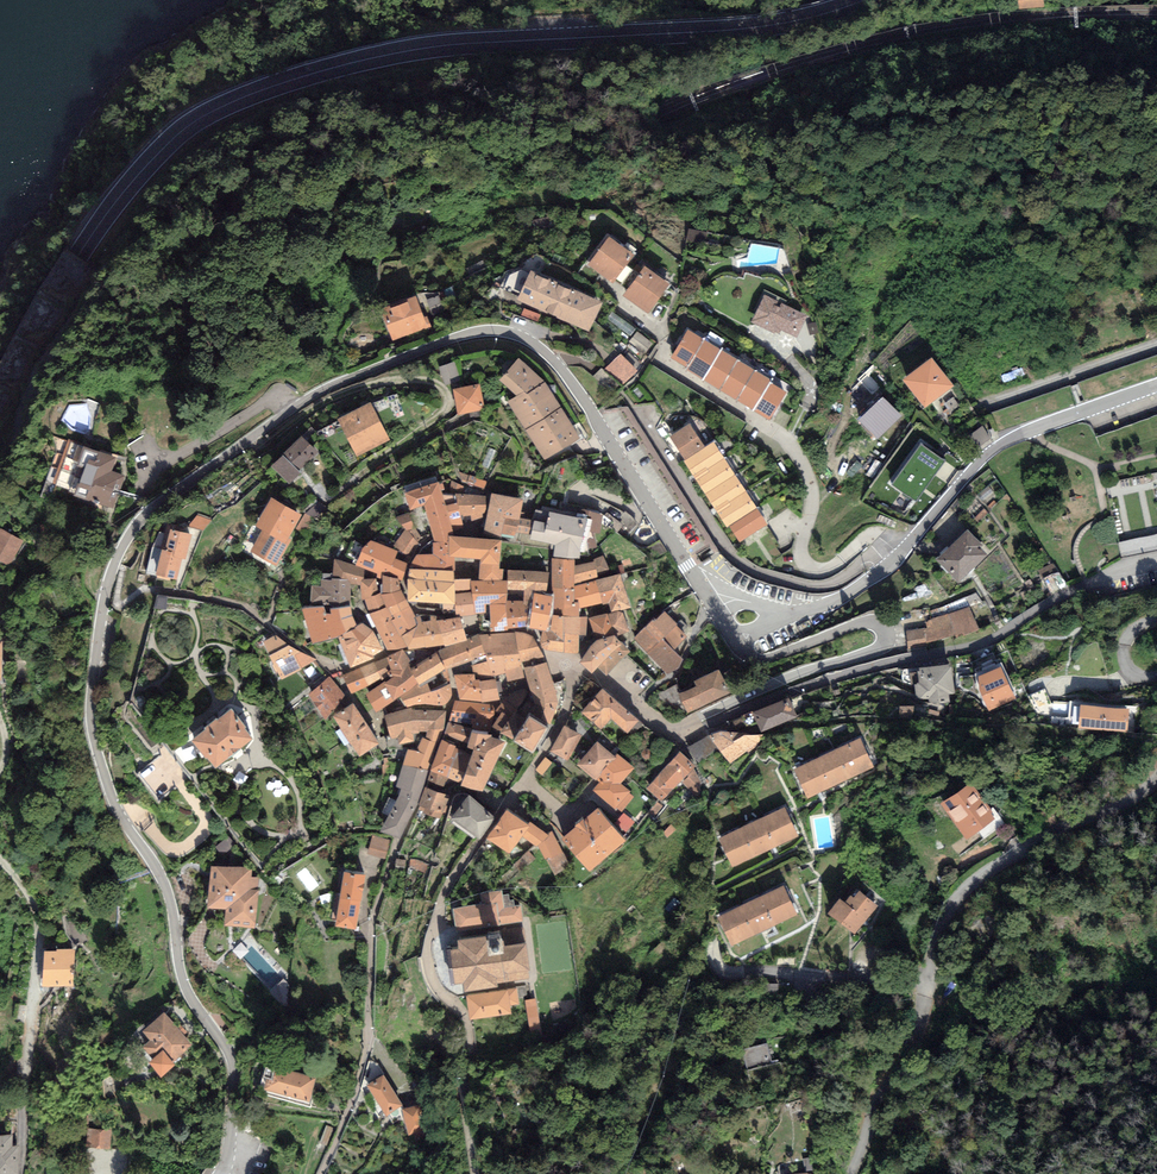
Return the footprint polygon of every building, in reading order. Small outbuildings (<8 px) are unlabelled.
[(1020,10),(1045,9),(1044,0),(1020,0),(1020,10)] [(669,285),(646,268),(640,277),(626,266),(635,254),(609,236),(579,276),(593,286),(602,274),(613,282),(616,279),(631,290),(626,296),(648,313),(669,285)] [(602,304),(534,274),(521,301),(590,331),(602,304)] [(807,317),(766,297),(754,323),(775,333),(777,328),(797,338),(807,317)] [(414,298),(383,311),(395,339),(409,333),(411,338),(431,330),(426,319),(423,321),(414,298)] [(772,379),(690,332),(672,363),(770,419),(785,393),(769,384),(772,379)] [(626,384),(641,368),(625,353),(610,370),(626,384)] [(519,396),(509,403),(545,460),(579,438),(547,386),(519,361),(502,380),(519,396)] [(932,361),(906,380),(926,407),(952,388),(932,361)] [(461,383),(456,364),(439,369),(445,388),(461,383)] [(480,387),(457,390),(460,415),(484,411),(480,387)] [(858,417),(887,447),(910,426),(881,395),(858,417)] [(371,405),(340,421),(358,456),(389,441),(371,405)] [(981,446),(993,439),(986,427),(974,434),(981,446)] [(689,428),(671,439),(727,527),(731,524),(741,541),(765,525),(714,445),(704,452),(689,428)] [(302,438),(274,468),(290,483),(319,454),(302,438)] [(119,459),(68,441),(52,487),(112,508),(123,478),(114,474),(119,459)] [(944,464),(921,448),(893,488),(916,504),(944,464)] [(438,477),(404,487),(411,512),(425,506),(434,535),(433,539),(468,540),(459,515),(450,515),(443,496),(438,477)] [(451,496),(443,496),(450,515),(459,515),(484,513),(484,498),(466,496),(465,489),(451,482),(451,496)] [(520,502),(496,498),(489,531),(525,534),(528,521),(517,519),(520,502)] [(299,517),(273,503),(260,527),(267,530),(255,551),(278,563),(289,542),(286,540),(299,517)] [(588,517),(542,509),(537,522),(528,521),(525,534),(533,535),(533,542),(556,545),(556,557),(589,557),(588,550),(597,550),(594,534),(598,533),(598,524),(588,524),(588,517)] [(310,532),(319,518),(310,513),(301,527),(310,532)] [(422,541),(410,515),(396,519),(405,532),(395,548),(408,556),(413,550),(422,541)] [(167,533),(157,531),(146,576),(175,583),(181,557),(185,558),(190,537),(182,535),(184,528),(169,525),(167,533)] [(3,533),(0,538),(0,560),(9,565),(22,544),(3,533)] [(969,534),(941,560),(960,580),(984,556),(977,549),(980,546),(969,534)] [(398,553),(361,536),(348,557),(359,562),(357,567),(365,569),(379,573),(378,578),(383,581),(400,580),(400,575),(406,559),(396,559),(398,553)] [(468,540),(433,539),(433,557),(475,557),(476,582),(503,582),(502,541),(468,540)] [(433,557),(419,558),(413,566),(410,586),(410,603),(444,602),(444,616),(470,615),(469,583),(476,582),(475,557),(433,557)] [(323,587),(310,588),(310,605),(350,605),(350,582),(364,581),(365,569),(357,567),(334,559),(334,575),(323,575),(323,587)] [(604,559),(576,568),(577,582),(608,571),(604,559)] [(576,560),(554,560),(554,613),(580,617),(579,607),(577,587),(577,582),(576,568),(576,560)] [(548,574),(510,573),(510,582),(510,597),(546,596),(548,574)] [(622,574),(577,587),(579,607),(610,602),(613,612),(623,609),(631,606),(622,574)] [(364,581),(364,594),(390,649),(440,648),(466,639),(459,619),(415,618),(401,591),(400,580),(383,581),(384,595),(378,595),(377,581),(364,581)] [(476,582),(469,583),(470,615),(486,613),(485,604),(491,605),(492,622),(482,622),(482,632),(510,630),(510,597),(510,582),(503,582),(476,582)] [(926,631),(908,633),(910,654),(928,653),(928,645),(955,636),(957,641),(981,632),(971,610),(982,605),(978,594),(934,611),(934,621),(926,622),(926,631)] [(546,596),(510,597),(510,630),(533,625),(535,629),(548,629),(551,596),(546,596)] [(167,602),(156,601),(155,616),(166,617),(167,602)] [(325,607),(303,607),(314,645),(341,636),(358,629),(352,607),(332,607),(332,613),(325,613),(325,607)] [(613,612),(592,618),(599,640),(615,636),(630,631),(623,609),(613,612)] [(580,617),(554,613),(553,632),(545,632),(544,648),(579,653),(579,636),(587,636),(588,617),(580,617)] [(678,627),(665,613),(636,641),(668,675),(684,661),(674,651),(688,637),(684,633),(688,629),(683,623),(678,627)] [(358,629),(341,636),(352,665),(383,650),(367,625),(358,629)] [(599,640),(579,662),(593,674),(598,668),(607,676),(631,649),(615,636),(599,640)] [(275,637),(265,643),(284,678),(314,661),(275,637)] [(527,637),(491,638),(495,673),(507,670),(508,682),(527,678),(524,669),(544,662),(535,645),(527,637)] [(478,639),(440,655),(446,670),(473,661),(473,677),(495,673),(491,638),(478,639)] [(386,659),(392,673),(396,680),(372,695),(380,708),(404,695),(426,685),(437,680),(436,676),(446,670),(440,655),(416,670),(411,662),(417,659),(415,654),(398,655),(386,659)] [(386,659),(347,676),(354,690),(392,673),(386,659)] [(544,662),(524,669),(527,678),(529,685),(536,706),(535,709),(531,714),(549,726),(556,707),(554,694),(550,679),(544,662)] [(952,665),(900,671),(902,682),(916,688),(917,700),(930,699),(931,705),(950,703),(949,695),(955,694),(952,665)] [(1015,701),(1002,667),(977,677),(991,710),(1015,701)] [(698,687),(681,695),(689,712),(731,693),(720,669),(696,681),(698,687)] [(473,677),(459,677),(463,700),(499,698),(495,673),(473,677)] [(343,696),(331,680),(310,695),(326,718),(343,696)] [(430,695),(426,685),(404,695),(409,704),(444,702),(449,690),(430,695)] [(642,724),(604,690),(583,713),(602,729),(612,719),(632,736),(642,724)] [(496,727),(514,739),(531,714),(535,709),(527,704),(528,693),(519,695),(509,700),(500,711),(506,715),(496,727)] [(790,701),(736,723),(739,731),(758,724),(761,731),(796,717),(790,701)] [(354,704),(334,717),(360,756),(380,743),(354,704)] [(494,709),(457,704),(451,724),(447,736),(474,747),(470,757),(444,742),(432,780),(443,785),(448,773),(482,789),(503,744),(489,737),(494,709)] [(1126,710),(1083,706),(1081,729),(1124,732),(1126,710)] [(410,709),(386,714),(388,751),(404,751),(404,745),(415,744),(420,734),(428,733),(418,751),(409,753),(406,764),(427,770),(444,729),(444,712),(410,709)] [(232,711),(196,739),(216,766),(253,737),(232,711)] [(549,726),(531,714),(514,739),(532,751),(549,726)] [(578,737),(565,731),(555,751),(567,757),(578,737)] [(719,734),(714,737),(732,764),(764,743),(761,738),(719,734)] [(710,738),(688,748),(698,764),(718,750),(710,738)] [(860,741),(796,772),(809,798),(873,767),(860,741)] [(633,769),(621,759),(615,759),(598,745),(580,766),(595,779),(603,782),(595,791),(616,808),(628,794),(619,786),(633,769)] [(691,768),(681,757),(650,788),(661,799),(691,768)] [(554,765),(546,759),(536,772),(543,778),(554,765)] [(401,837),(427,770),(406,764),(397,787),(403,788),(382,829),(401,837)] [(971,786),(945,804),(968,838),(994,819),(971,786)] [(452,798),(427,787),(419,806),(425,808),(422,814),(442,822),(452,798)] [(493,819),(471,801),(456,819),(479,837),(493,819)] [(786,809),(721,841),(735,868),(774,849),(799,837),(786,809)] [(528,825),(507,811),(488,838),(509,852),(521,835),(528,825)] [(622,840),(598,812),(566,839),(590,867),(622,840)] [(628,812),(621,818),(633,829),(640,822),(628,812)] [(531,825),(528,825),(521,835),(536,844),(545,859),(549,859),(556,872),(567,866),(552,836),(548,838),(531,825)] [(393,840),(373,836),(369,855),(389,859),(393,840)] [(528,867),(539,859),(533,851),(522,859),(528,867)] [(251,869),(213,866),(210,907),(228,908),(227,926),(254,928),(257,882),(250,882),(251,869)] [(366,876),(346,872),(336,925),(355,929),(366,876)] [(784,889),(721,918),(734,944),(763,930),(796,915),(784,889)] [(482,907),(455,910),(458,931),(524,923),(522,907),(503,909),(502,895),(481,897),(482,907)] [(876,907),(861,895),(855,901),(852,898),(847,904),(841,899),(831,912),(855,932),(876,907)] [(488,934),(457,937),(459,946),(448,948),(452,984),(464,983),(465,990),(470,989),(500,986),(500,983),(530,979),(528,968),(532,968),(529,943),(525,943),(524,929),(503,932),(488,934)] [(59,954),(46,954),(46,985),(73,985),(73,952),(59,952),(59,954)] [(518,990),(469,996),(471,1018),(511,1013),(510,1007),(520,1006),(518,990)] [(535,997),(525,998),(530,1031),(541,1030),(535,997)] [(165,1016),(146,1032),(154,1041),(147,1047),(155,1057),(150,1061),(162,1074),(174,1064),(172,1061),(191,1045),(165,1016)] [(768,1042),(743,1047),(747,1067),(772,1062),(768,1042)] [(315,1079),(267,1065),(264,1074),(269,1075),(266,1089),(310,1100),(315,1079)] [(384,1077),(369,1087),(387,1115),(403,1105),(384,1077)] [(422,1108),(406,1110),(410,1136),(426,1134),(422,1108)] [(245,1119),(241,1128),(255,1135),(260,1126),(245,1119)] [(112,1132),(88,1131),(87,1148),(111,1151),(112,1132)] [(0,1137),(0,1173),(12,1173),(17,1173),(18,1148),(12,1148),(12,1137),(0,1137)]
